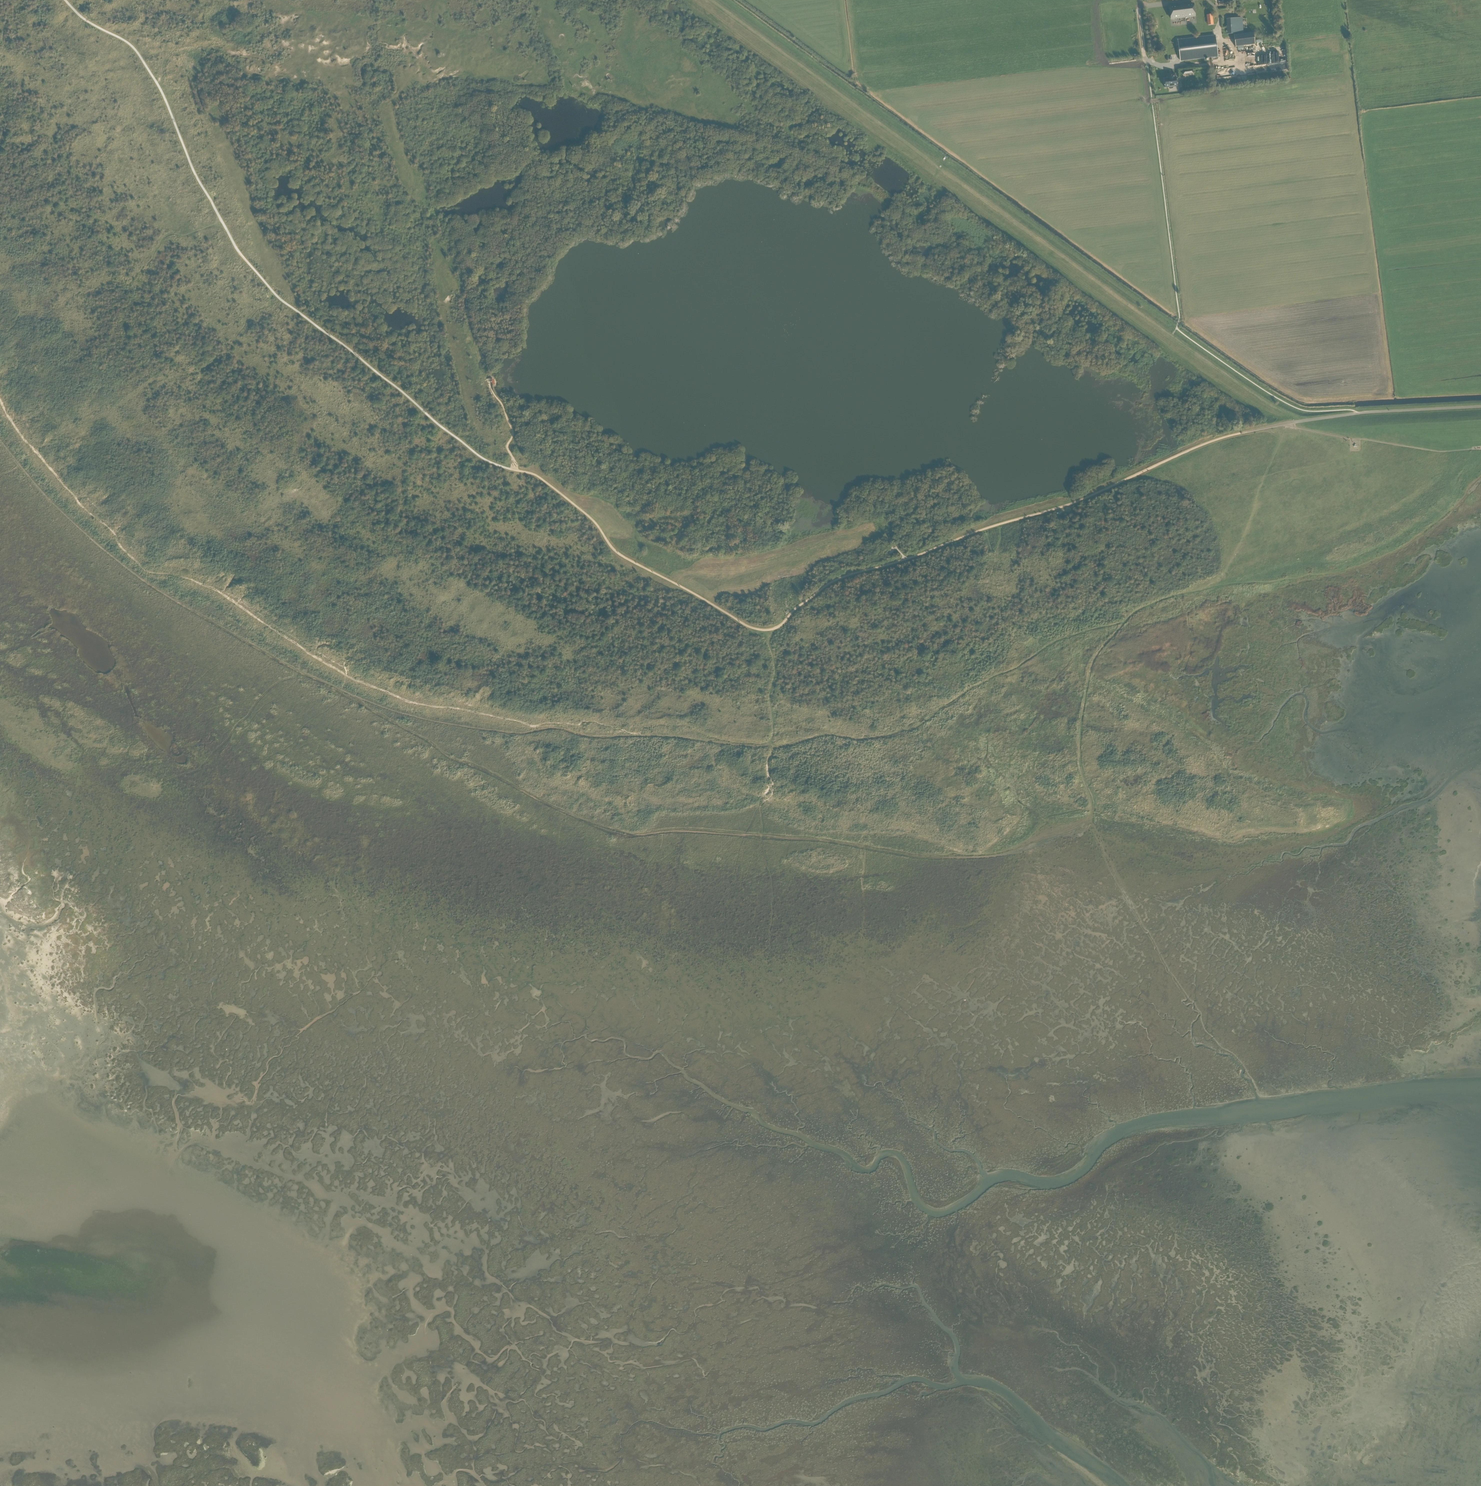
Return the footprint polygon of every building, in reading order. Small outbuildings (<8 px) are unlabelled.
[(1172,19),(1195,16),(1194,4),(1170,7),(1171,19),(1172,19)] [(1230,34),(1243,34),(1242,18),(1238,19),(1229,19),(1229,23),(1230,34)] [(1235,47),(1255,45),(1254,33),(1234,35),(1235,47)] [(1178,40),(1181,61),(1218,57),(1215,35),(1178,40)] [(1248,58),(1249,66),(1281,62),(1280,54),(1263,56),(1263,53),(1253,54),(1253,57),(1248,58)] [(1172,89),(1173,88),(1173,87),(1178,86),(1177,78),(1176,78),(1175,74),(1168,75),(1168,77),(1169,77),(1169,79),(1164,79),(1165,88),(1169,87),(1169,88),(1170,89),(1172,89)]
